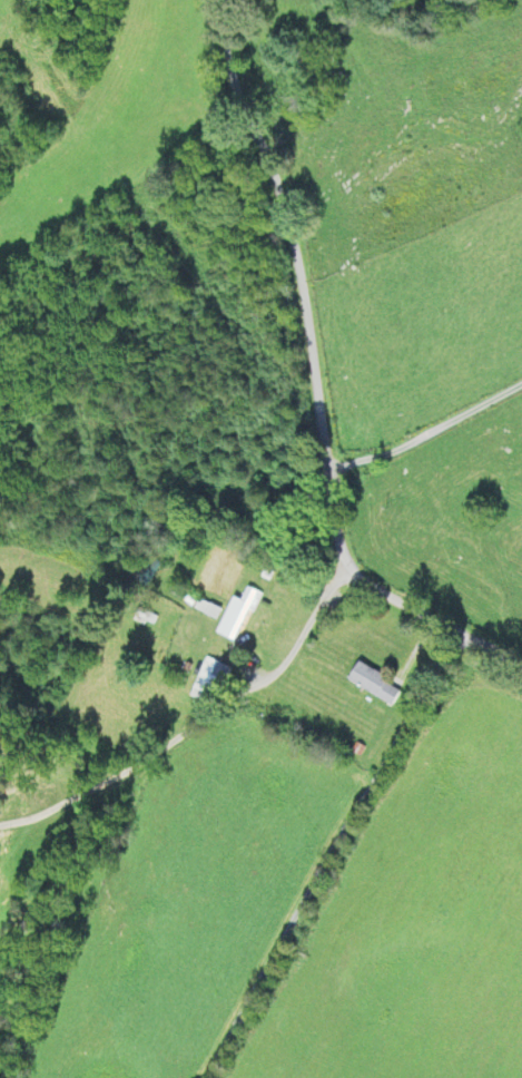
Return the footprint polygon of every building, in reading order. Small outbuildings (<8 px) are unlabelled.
[(235,613),(226,609),(219,626),(242,635),(258,592),(245,587),(235,613)] [(220,610),(198,599),(193,608),(215,620),(220,610)] [(156,618),(139,608),(135,616),(152,626),(156,618)] [(212,707),(230,668),(206,657),(188,696),(212,707)] [(399,689),(356,662),(346,679),(389,706),(399,689)]
